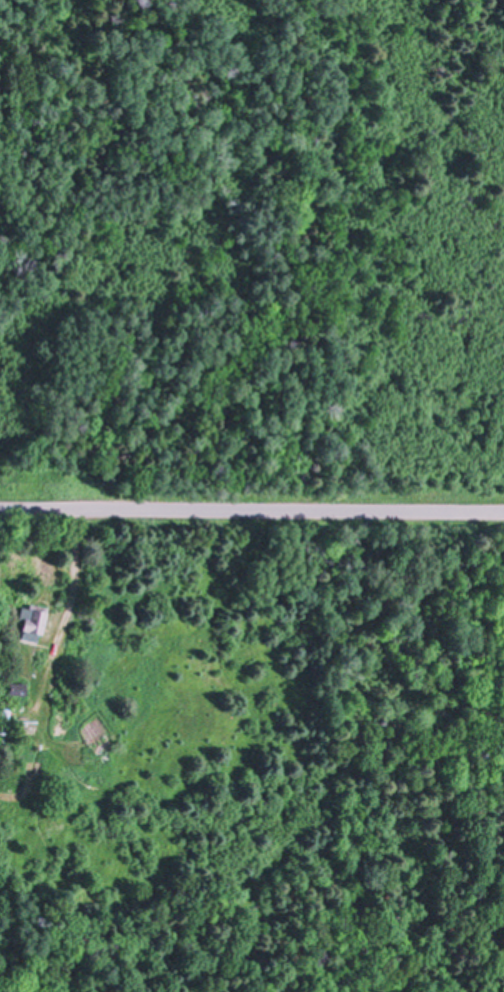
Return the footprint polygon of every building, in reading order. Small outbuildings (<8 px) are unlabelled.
[(28,605),(46,609),(41,635),(38,635),(36,643),(20,640),(22,631),(21,631),(23,621),(18,620),(20,608),(27,609),(28,605)] [(9,683),(25,683),(25,695),(9,695),(9,683)] [(8,735),(0,735),(0,709),(9,710),(8,735)]
